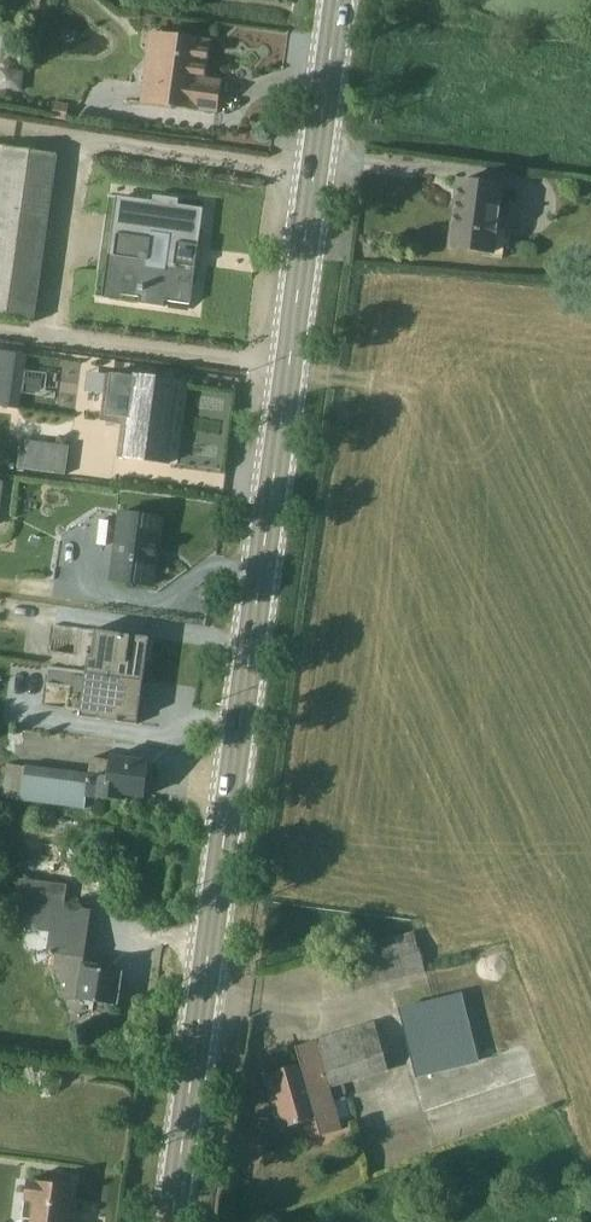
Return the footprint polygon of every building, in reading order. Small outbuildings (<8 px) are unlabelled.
[(151,34),(139,106),(217,116),(222,83),(206,80),(211,43),(151,34)] [(0,147),(0,318),(33,322),(57,156),(0,147)] [(505,189),(459,183),(450,249),(496,256),(505,189)] [(198,251),(203,210),(115,198),(101,299),(120,301),(121,295),(139,298),(138,303),(163,307),(164,302),(190,306),(193,285),(194,284),(197,265),(196,264),(198,251)] [(0,353),(0,407),(19,410),(26,357),(0,353)] [(121,459),(169,466),(181,382),(136,375),(135,379),(107,375),(101,421),(122,424),(117,457),(122,458),(121,459)] [(20,441),(16,468),(64,475),(68,448),(20,441)] [(160,519),(99,511),(96,538),(114,541),(109,581),(151,586),(160,519)] [(88,658),(86,673),(142,681),(148,639),(95,632),(91,658),(88,658)] [(142,681),(86,673),(79,717),(136,726),(142,681)] [(149,767),(149,763),(111,758),(111,759),(91,757),(89,773),(26,764),(25,767),(5,764),(1,797),(84,809),(86,797),(119,802),(119,801),(120,794),(144,798),(146,782),(151,782),(153,768),(149,767)] [(66,885),(13,878),(34,931),(49,933),(46,955),(55,957),(53,971),(60,973),(59,983),(65,985),(63,999),(116,1006),(120,974),(98,970),(98,966),(84,964),(90,911),(64,907),(66,885)] [(412,932),(345,950),(356,991),(424,973),(412,932)] [(462,995),(398,1010),(415,1077),(478,1062),(462,995)] [(267,1075),(283,1128),(314,1120),(319,1137),(341,1130),(330,1088),(387,1071),(388,1071),(374,1023),(295,1047),(300,1064),(267,1075)] [(73,1180),(52,1177),(51,1177),(50,1183),(27,1181),(22,1218),(30,1220),(30,1221),(67,1221),(73,1180)]
